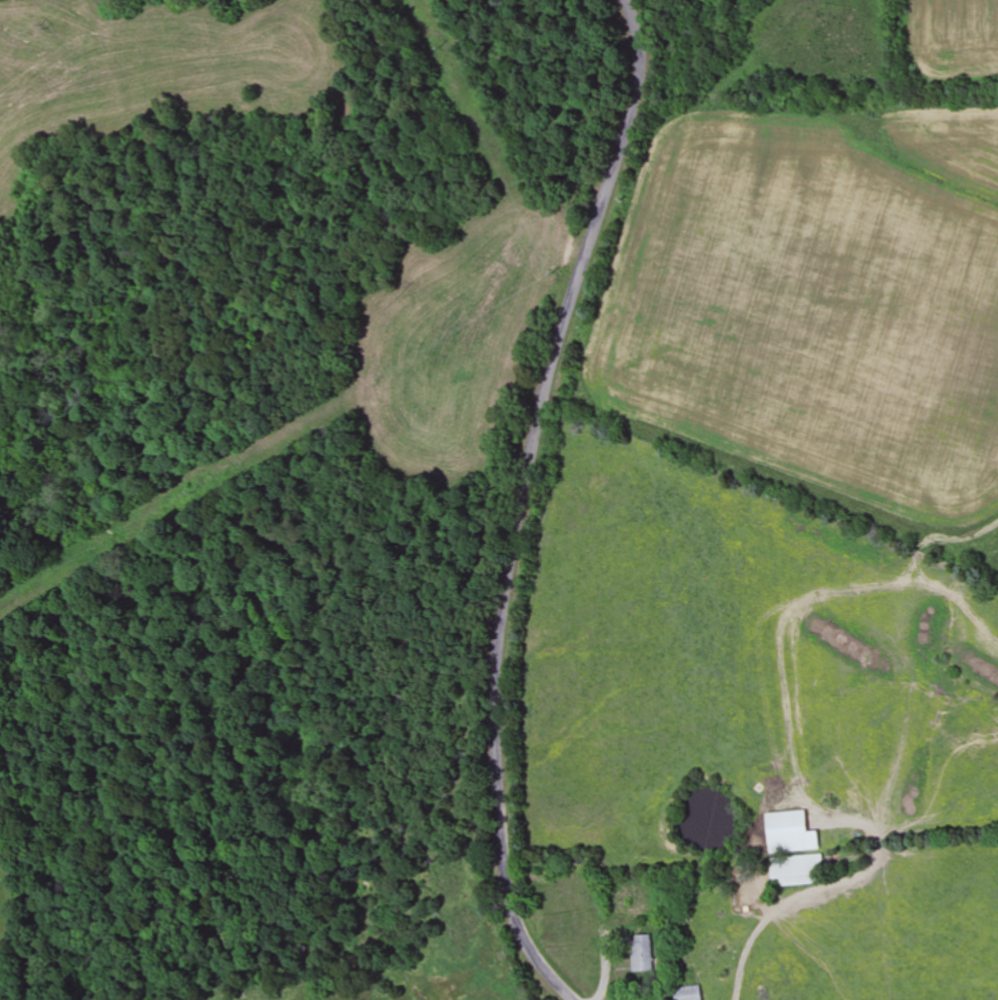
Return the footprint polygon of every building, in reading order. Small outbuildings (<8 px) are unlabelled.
[(765,814),(768,854),(821,850),(820,832),(810,832),(808,811),(765,814)] [(770,858),(772,887),(825,885),(824,855),(770,858)] [(633,936),(633,973),(653,973),(653,936),(633,936)] [(700,986),(674,988),(675,999),(701,999),(700,986)]
